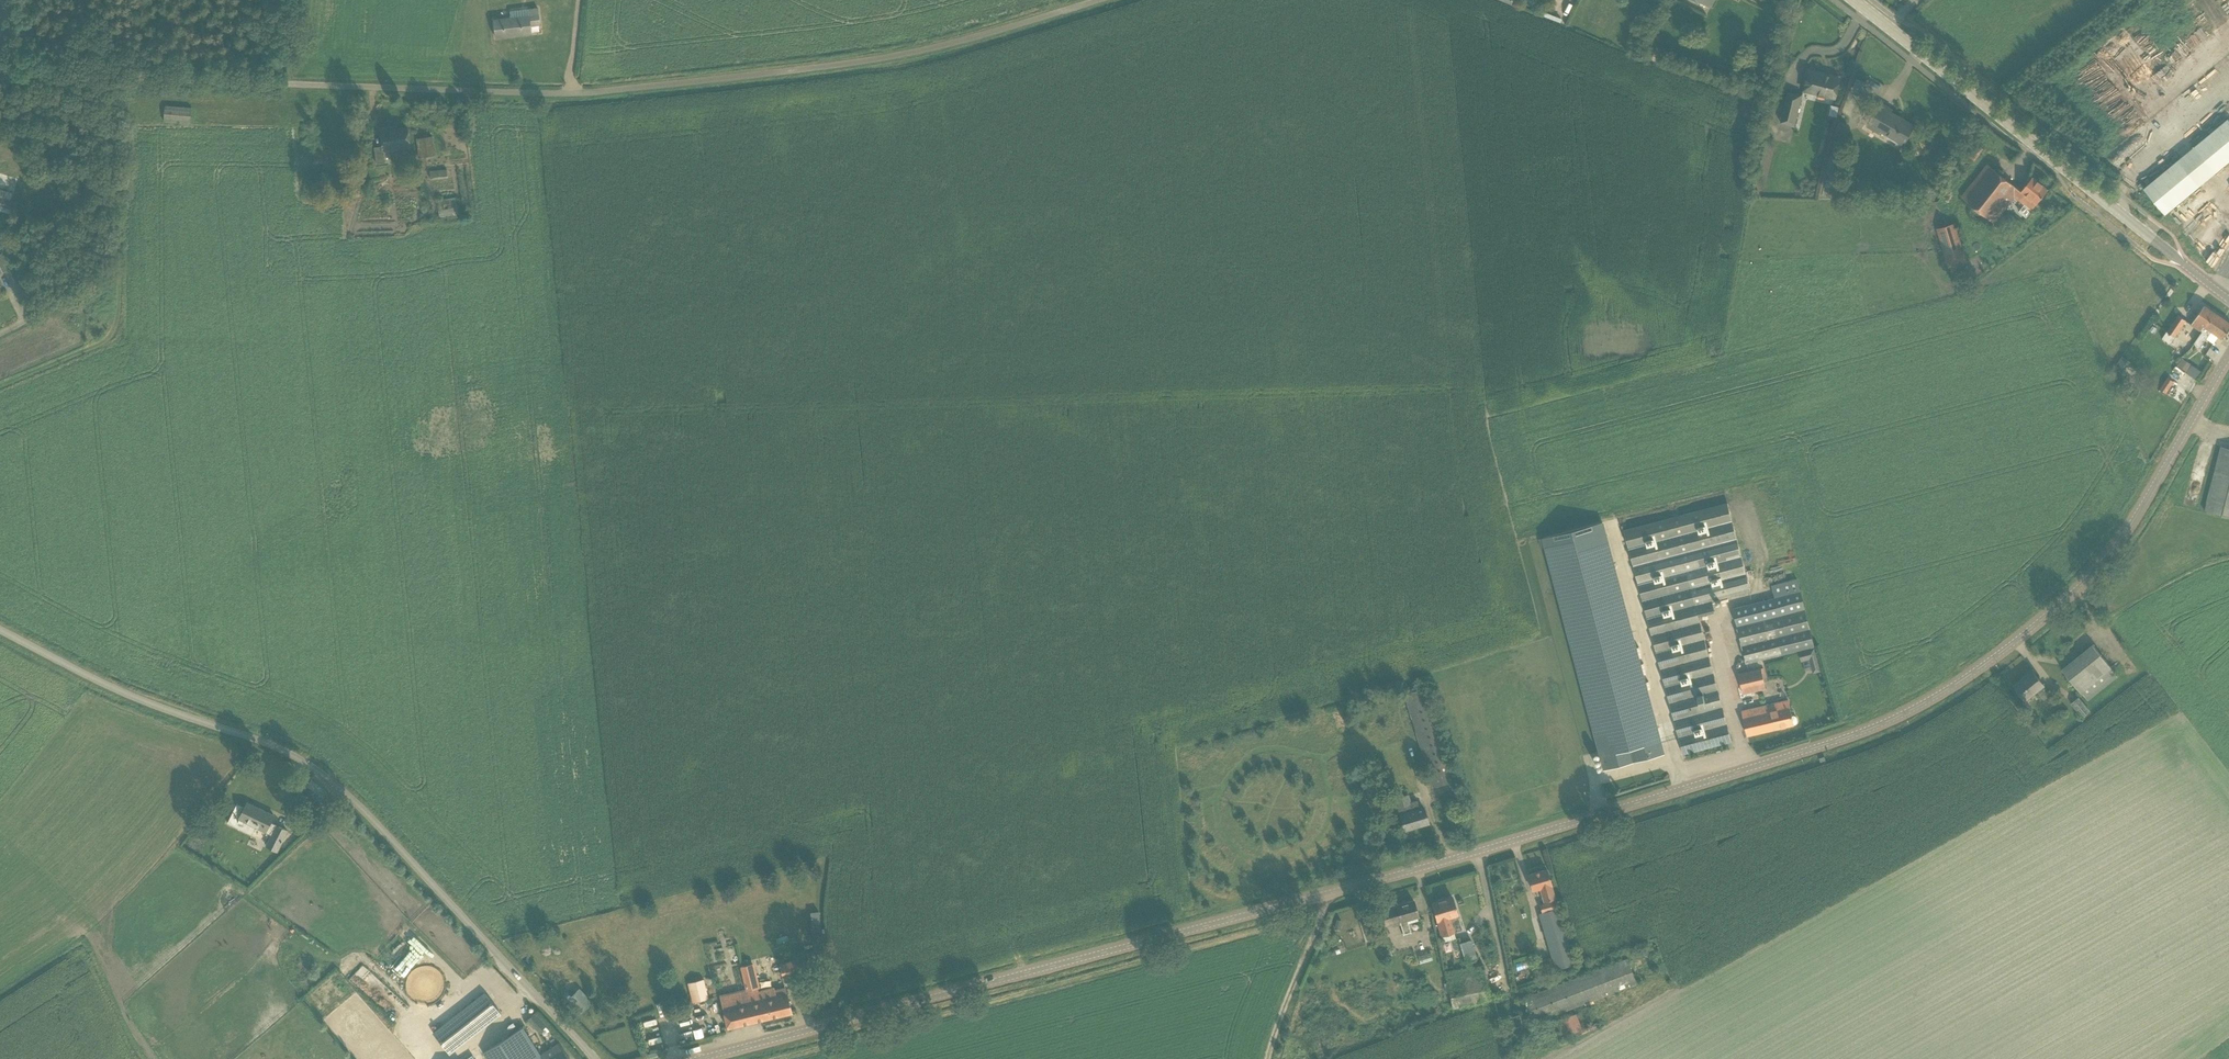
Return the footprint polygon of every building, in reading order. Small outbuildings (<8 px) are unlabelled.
[(510,19),(494,21),(496,38),(531,34),(530,25),(539,24),(538,14),(538,9),(527,10),(528,17),(510,19)] [(1660,50),(1655,66),(1669,71),(1675,56),(1660,50)] [(1808,71),(1803,92),(1834,99),(1839,79),(1808,71)] [(1788,91),(1781,122),(1787,124),(1787,125),(1794,126),(1802,95),(1788,91)] [(1880,103),(1875,113),(1866,127),(1878,133),(1879,131),(1903,145),(1914,126),(1890,112),(1892,110),(1880,103)] [(165,106),(164,121),(190,123),(191,108),(165,106)] [(2143,189),(2164,214),(2228,161),(2228,120),(2228,119),(2143,189)] [(1834,130),(1843,134),(1848,125),(1839,121),(1834,130)] [(382,146),(374,147),(376,164),(385,162),(383,150),(410,146),(407,127),(390,130),(389,127),(379,128),(382,146)] [(416,139),(418,150),(419,158),(435,155),(432,136),(416,139)] [(1964,153),(1974,160),(1982,149),(1972,141),(1964,153)] [(1988,164),(1981,173),(1961,197),(1994,223),(2015,197),(2031,210),(2048,190),(2032,177),(2021,191),(1988,164)] [(429,171),(430,180),(447,178),(446,169),(429,171)] [(15,211),(18,202),(16,202),(8,200),(0,197),(0,206),(15,211)] [(437,200),(439,217),(458,214),(455,197),(437,200)] [(1944,227),(1938,229),(1939,233),(1938,234),(1945,259),(1964,253),(1956,227),(1945,231),(1944,227)] [(8,268),(8,267),(13,264),(5,246),(0,248),(0,252),(0,253),(0,272),(8,268)] [(2228,329),(2228,323),(2203,305),(2191,324),(2200,330),(2202,331),(2194,343),(2200,348),(2211,331),(2222,339),(2228,329)] [(2178,315),(2167,331),(2162,339),(2170,344),(2174,337),(2186,320),(2178,315)] [(2174,366),(2180,369),(2185,362),(2179,358),(2174,366)] [(2167,378),(2159,389),(2166,393),(2174,382),(2167,378)] [(2215,514),(2228,518),(2228,448),(2221,446),(2204,511),(2215,514)] [(1624,530),(1633,566),(1683,754),(1732,741),(1695,604),(1751,589),(1728,502),(1624,530)] [(1602,522),(1543,538),(1605,769),(1664,754),(1602,522)] [(1775,598),(1733,608),(1747,664),(1782,655),(1814,646),(1797,579),(1772,585),(1775,598)] [(2062,670),(2081,694),(2087,701),(2118,676),(2093,645),(2062,670)] [(1818,658),(1815,647),(1798,651),(1801,662),(1818,658)] [(1761,667),(1738,673),(1743,694),(1759,690),(1758,684),(1765,682),(1763,673),(1765,673),(1764,668),(1761,669),(1761,667)] [(2014,686),(2021,695),(2025,700),(2036,691),(2043,699),(2050,694),(2043,685),(2031,670),(2024,676),(2025,677),(2014,686)] [(1425,688),(1404,695),(1433,787),(1454,781),(1425,688)] [(1788,699),(1741,711),(1747,735),(1796,725),(1797,723),(1798,721),(1797,718),(1795,716),(1794,715),(1792,716),(1788,699)] [(309,788),(303,796),(317,807),(323,799),(309,788)] [(1408,795),(1395,799),(1404,830),(1428,823),(1424,808),(1419,809),(1416,800),(1410,802),(1408,795)] [(270,823),(274,816),(247,802),(244,807),(237,804),(235,808),(227,823),(251,835),(255,827),(266,832),(270,823)] [(277,852),(287,831),(276,825),(276,826),(270,823),(266,832),(271,835),(266,846),(277,852)] [(1546,869),(1528,875),(1532,891),(1540,888),(1544,900),(1555,897),(1546,869)] [(816,878),(807,879),(809,904),(818,903),(816,878)] [(1452,897),(1441,900),(1443,908),(1442,909),(1449,933),(1462,930),(1455,908),(1452,897)] [(1432,903),(1435,914),(1442,936),(1449,933),(1442,909),(1443,908),(1441,900),(1432,903)] [(1556,972),(1575,966),(1555,900),(1539,905),(1542,913),(1540,915),(1556,972)] [(1373,912),(1377,923),(1381,938),(1388,935),(1386,926),(1393,924),(1393,925),(1401,923),(1404,934),(1411,932),(1408,919),(1418,916),(1413,901),(1373,912)] [(819,912),(810,913),(810,914),(813,937),(813,938),(821,937),(819,912)] [(397,936),(393,941),(401,948),(405,943),(397,936)] [(1466,963),(1476,960),(1470,940),(1460,943),(1466,963)] [(383,963),(393,956),(387,946),(376,953),(383,963)] [(1553,970),(1550,959),(1535,963),(1538,974),(1553,970)] [(1466,968),(1446,972),(1453,1007),(1489,1000),(1482,965),(1479,965),(1477,960),(1465,964),(1466,968)] [(1627,960),(1523,1000),(1532,1024),(1636,984),(1627,960)] [(803,961),(779,967),(780,976),(805,970),(803,961)] [(745,989),(719,995),(725,1018),(727,1028),(792,1013),(789,1002),(788,996),(787,996),(785,987),(774,990),(773,987),(757,991),(757,988),(759,988),(754,964),(740,967),(745,989)] [(708,998),(703,979),(687,983),(692,1002),(708,998)] [(558,991),(579,1015),(593,1002),(579,988),(574,993),(565,984),(558,991)] [(484,993),(476,1000),(433,1033),(449,1054),(501,1014),(484,993)] [(539,1033),(545,1027),(534,1014),(527,1020),(539,1033)] [(1581,1029),(1575,1014),(1555,1022),(1561,1037),(1581,1029)] [(483,1052),(487,1058),(569,1058),(559,1043),(539,1055),(522,1028),(483,1052)]
